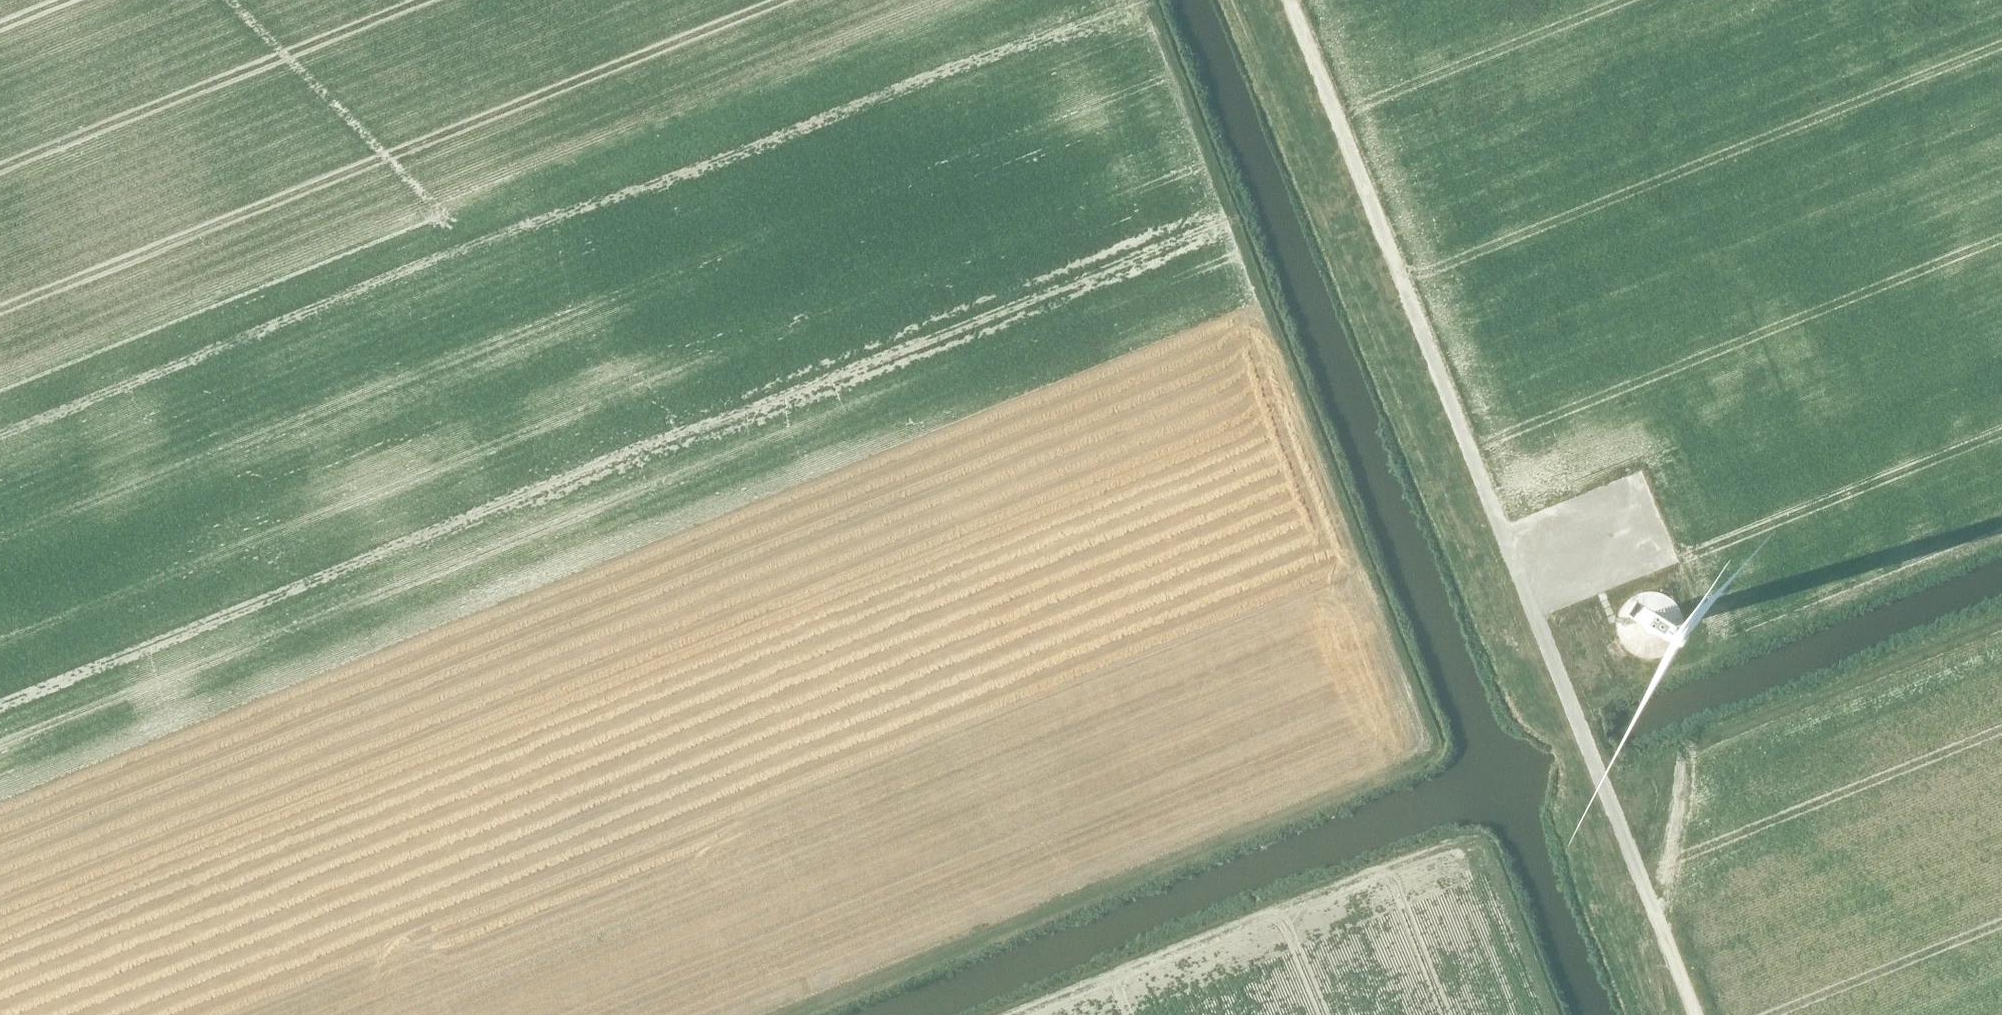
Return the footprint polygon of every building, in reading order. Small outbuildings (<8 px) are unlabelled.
[(1650,613),(1649,613),(1648,613),(1647,613),(1646,613),(1645,613),(1644,614),(1643,614),(1643,615),(1642,615),(1641,616),(1641,617),(1640,617),(1639,618),(1639,619),(1639,620),(1638,621),(1638,622),(1638,623),(1638,624),(1638,625),(1638,626),(1638,627),(1639,627),(1639,628),(1639,629),(1640,630),(1641,631),(1642,632),(1643,633),(1644,634),(1645,634),(1646,634),(1647,634),(1648,635),(1649,635),(1650,635),(1651,635),(1652,634),(1653,634),(1654,634),(1654,633),(1655,633),(1656,632),(1657,631),(1658,630),(1659,629),(1659,628),(1659,627),(1660,627),(1660,626),(1660,625),(1660,624),(1660,623),(1660,622),(1660,621),(1659,620),(1659,619),(1658,618),(1658,617),(1657,617),(1657,616),(1656,615),(1655,615),(1654,614),(1653,613),(1652,613),(1651,613),(1650,613)]
